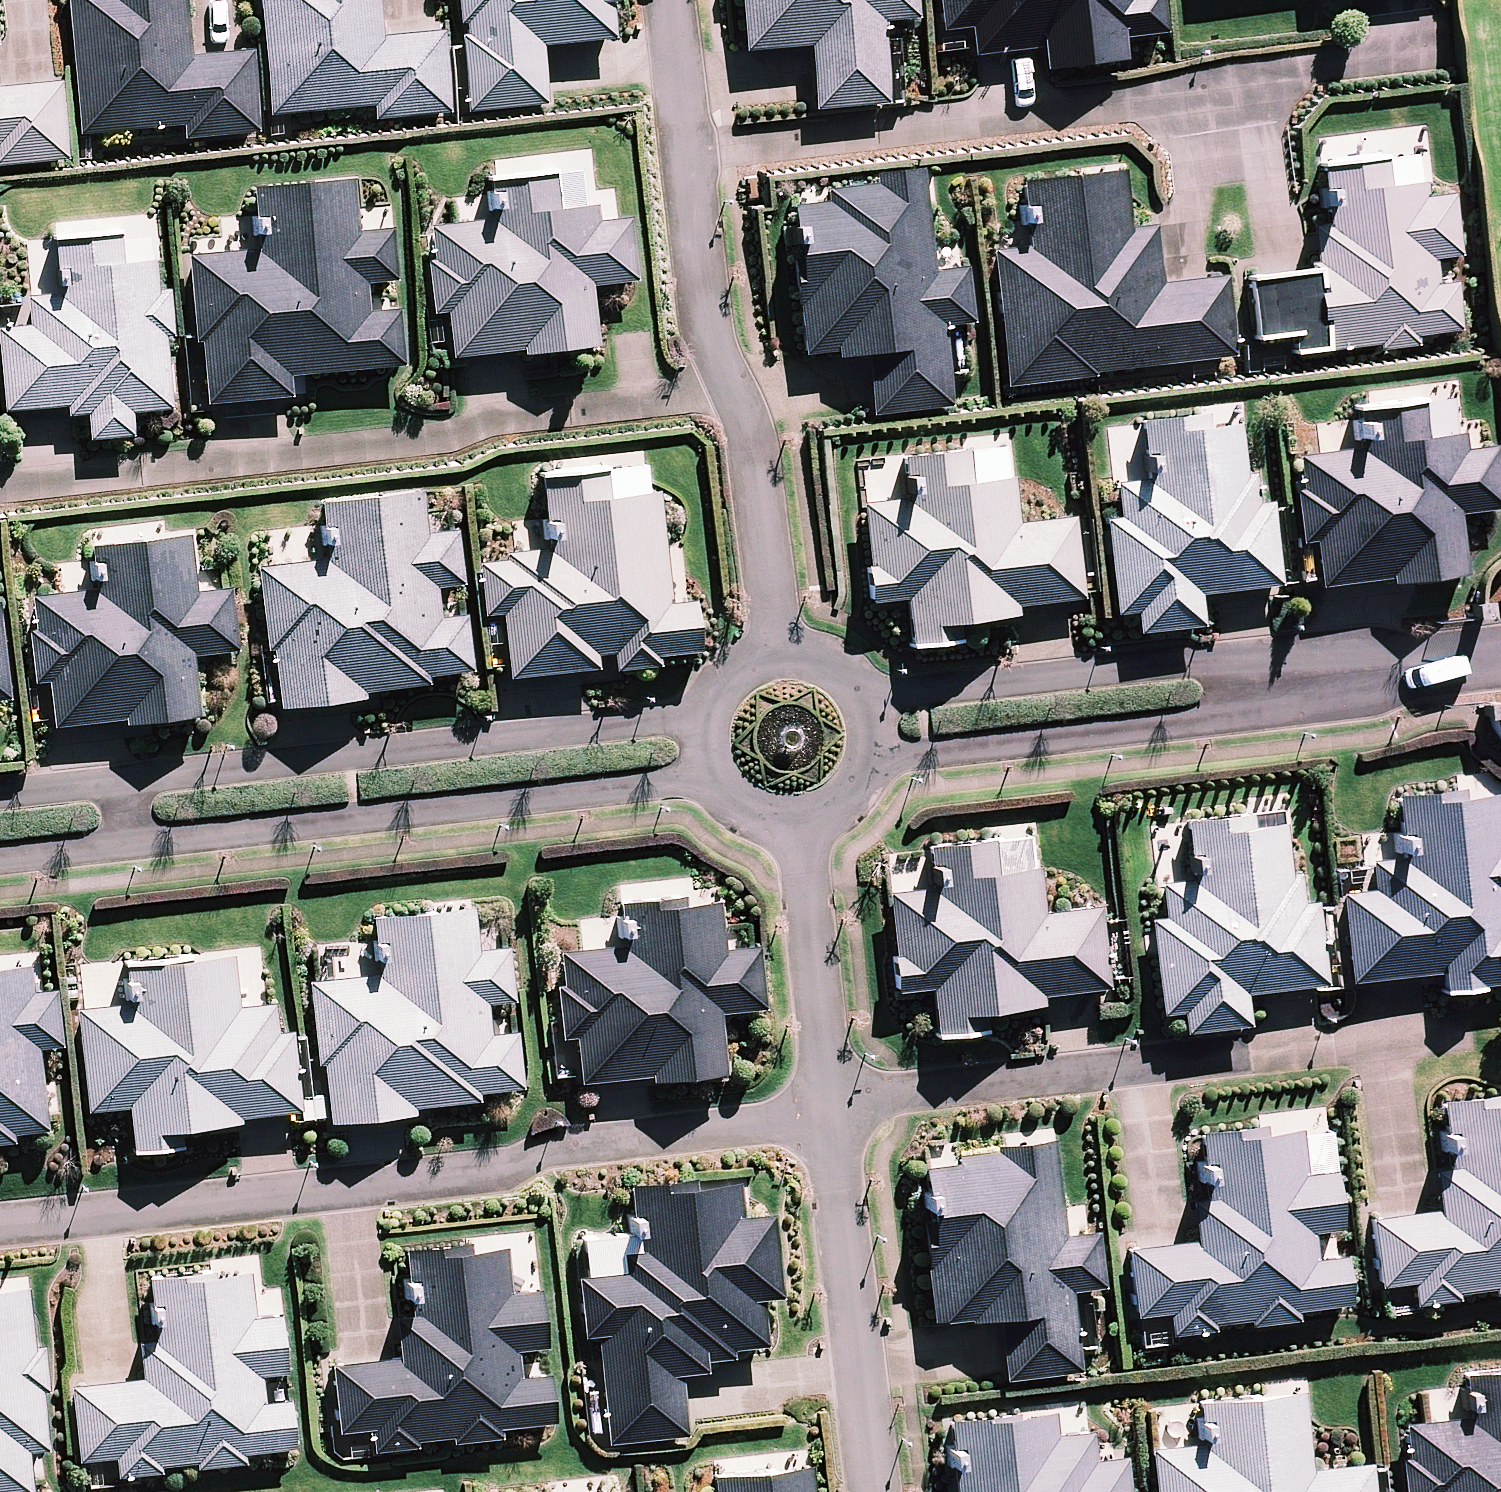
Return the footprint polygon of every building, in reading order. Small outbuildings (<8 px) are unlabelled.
[(86,133),(183,124),(184,139),(259,132),(251,53),(190,58),(185,0),(74,0),(86,133)] [(275,108),(379,98),(380,115),(450,109),(443,33),(381,39),(377,0),(264,0),(275,108)] [(473,103),(545,97),(540,40),(619,32),(616,0),(463,0),(473,103)] [(746,46),(813,41),(818,103),(883,98),(876,20),(912,17),(911,0),(742,0),(746,46)] [(945,25),(968,22),(971,52),(1040,44),(1043,65),(1122,56),(1119,33),(1167,27),(1164,0),(942,0),(945,25)] [(65,158),(58,83),(3,88),(0,57),(0,164),(65,158)] [(1416,332),(1459,327),(1454,286),(1431,289),(1427,253),(1450,250),(1442,181),(1389,187),(1386,162),(1330,169),(1337,226),(1311,229),(1316,272),(1250,280),(1256,336),(1290,332),(1293,357),(1417,342),(1416,332)] [(930,272),(918,170),(873,175),(874,186),(827,192),(829,206),(789,211),(806,353),(868,345),(876,412),(948,404),(939,323),(965,320),(959,269),(930,272)] [(993,251),(1008,381),(1229,355),(1220,280),(1159,287),(1153,231),(1122,234),(1114,173),(1031,182),(1039,246),(993,251)] [(554,203),(552,179),(501,185),(505,220),(430,228),(439,309),(452,307),(456,353),(527,345),(528,352),(596,345),(589,287),(630,283),(623,219),(591,222),(589,199),(554,203)] [(196,255),(209,399),(294,392),(292,370),(400,361),(396,308),(365,311),(363,280),(393,278),(389,232),(356,234),(352,183),(262,191),(267,248),(196,255)] [(5,325),(13,412),(91,406),(94,440),(132,437),(129,409),(171,405),(165,334),(177,333),(174,293),(158,294),(155,262),(122,265),(119,237),(60,242),(65,300),(33,302),(34,322),(5,325)] [(1318,540),(1324,588),(1462,572),(1455,511),(1495,506),(1488,448),(1450,453),(1443,400),(1364,409),(1368,446),(1298,454),(1308,542),(1318,540)] [(1244,508),(1234,428),(1202,432),(1200,416),(1153,421),(1161,487),(1122,492),(1125,520),(1104,522),(1115,610),(1138,608),(1141,630),(1204,623),(1201,590),(1275,582),(1266,505),(1244,508)] [(910,504),(864,509),(875,600),(904,597),(910,645),(962,639),(960,618),(1011,612),(1010,604),(1080,595),(1071,521),(1011,528),(1002,446),(904,458),(910,504)] [(506,612),(514,677),(595,668),(593,650),(619,647),(621,665),(697,656),(691,605),(666,608),(653,494),(603,500),(600,474),(545,480),(553,548),(485,556),(492,613),(506,612)] [(425,535),(420,490),(334,500),(341,561),(267,569),(283,704),(366,695),(365,687),(471,674),(464,613),(436,616),(432,586),(455,583),(449,532),(425,535)] [(194,592),(187,535),(106,545),(111,587),(32,596),(47,729),(196,712),(189,654),(236,649),(228,588),(194,592)] [(1493,791),(1395,802),(1402,861),(1371,865),(1374,891),(1345,894),(1355,978),(1444,968),(1446,989),(1500,983),(1500,861),(1493,791)] [(1287,878),(1279,810),(1192,820),(1199,878),(1163,882),(1167,918),(1149,921),(1159,1010),(1183,1007),(1185,1028),(1244,1021),(1240,990),(1320,980),(1311,905),(1300,907),(1297,877),(1287,878)] [(889,899),(900,987),(930,983),(935,1026),(984,1020),(982,1008),(1040,1001),(1039,990),(1103,983),(1095,911),(1040,917),(1031,836),(936,847),(942,893),(889,899)] [(573,1041),(578,1082),(723,1065),(717,1012),(762,1007),(756,949),(723,952),(717,899),(688,902),(688,897),(623,905),(628,948),(566,955),(569,984),(557,986),(564,1042),(573,1041)] [(318,981),(334,1123),(418,1113),(417,1105),(481,1097),(480,1085),(523,1080),(517,1036),(491,1039),(486,1000),(513,997),(507,947),(476,950),(471,908),(376,919),(383,974),(318,981)] [(142,1004),(83,1011),(94,1104),(133,1099),(139,1149),(180,1144),(177,1123),(300,1109),(291,1034),(274,1036),(271,1005),(240,1008),(234,957),(138,969),(142,1004)] [(29,967),(0,970),(0,1130),(44,1125),(35,1047),(57,1044),(51,993),(32,995),(29,967)] [(1450,1094),(1459,1167),(1436,1170),(1440,1211),(1375,1218),(1383,1283),(1410,1280),(1412,1302),(1500,1291),(1500,1088),(1450,1094)] [(1333,1224),(1328,1178),(1302,1181),(1296,1132),(1263,1136),(1261,1120),(1208,1127),(1216,1200),(1193,1202),(1198,1243),(1133,1250),(1140,1315),(1167,1312),(1170,1334),(1296,1319),(1294,1307),(1342,1302),(1338,1261),(1312,1264),(1308,1226),(1333,1224)] [(1058,1236),(1047,1139),(919,1154),(938,1319),(999,1311),(1007,1380),(1074,1372),(1064,1291),(1100,1287),(1093,1232),(1058,1236)] [(579,1272),(599,1437),(689,1426),(682,1364),(760,1355),(755,1305),(786,1301),(776,1219),(738,1224),(733,1184),(638,1195),(646,1264),(579,1272)] [(542,1342),(536,1296),(510,1299),(505,1250),(471,1254),(469,1239),(417,1245),(425,1318),(402,1321),(407,1361),(341,1369),(349,1433),(376,1430),(379,1452),(504,1437),(503,1425),(551,1420),(546,1379),(521,1382),(516,1345),(542,1342)] [(284,1369),(279,1323),(253,1326),(247,1277),(213,1281),(212,1265),(158,1272),(167,1345),(144,1348),(148,1381),(83,1388),(91,1460),(118,1457),(121,1479),(246,1464),(245,1452),(293,1447),(288,1406),(263,1409),(258,1372),(284,1369)] [(35,1288),(0,1292),(0,1491),(8,1491),(31,1489),(26,1448),(54,1445),(35,1288)] [(1468,1375),(1473,1418),(1398,1426),(1406,1491),(1500,1491),(1500,1372),(1468,1375)] [(1158,1491),(1368,1491),(1364,1461),(1306,1467),(1297,1393),(1200,1404),(1205,1443),(1153,1449),(1158,1491)] [(1117,1459),(1089,1462),(1086,1433),(1048,1437),(1045,1409),(950,1420),(958,1491),(1121,1491),(1117,1459)] [(807,1462),(718,1472),(721,1491),(810,1491),(807,1462)]
